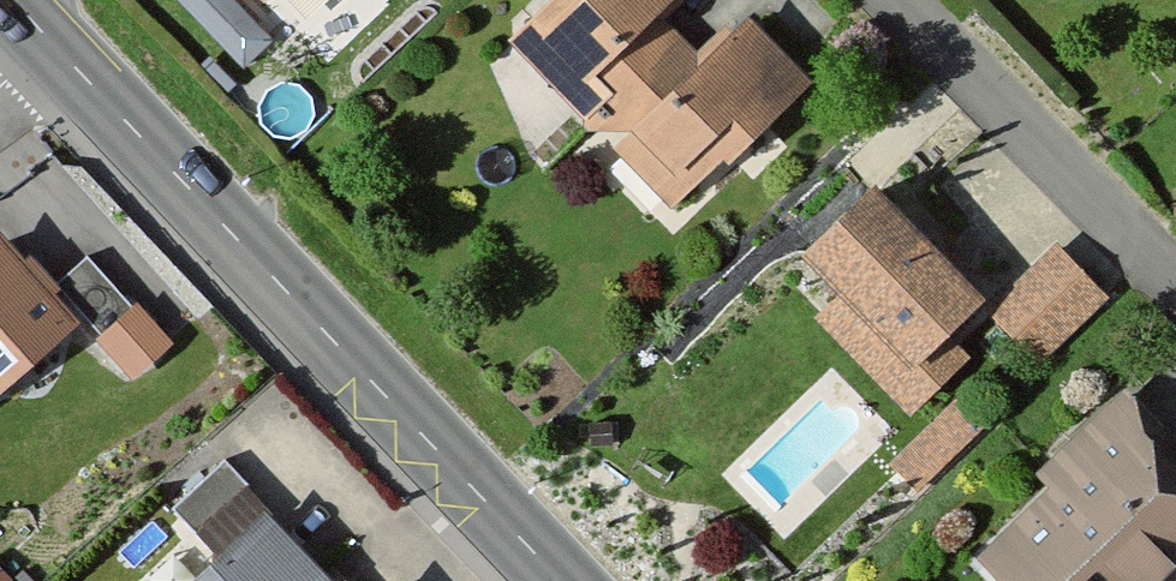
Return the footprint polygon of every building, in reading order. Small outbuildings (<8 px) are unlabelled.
[(503,39),(675,211),(808,80),(749,11),(702,61),(659,23),(678,0),(543,0),(503,39)] [(985,306),(873,186),(796,257),(837,298),(816,318),(913,422),(965,361),(947,344),(985,306)] [(1057,242),(985,306),(1040,368),(1112,304),(1057,242)] [(77,330),(0,243),(0,397),(77,330)] [(93,248),(58,264),(77,305),(112,289),(93,248)] [(133,306),(95,341),(133,381),(171,345),(133,306)] [(969,561),(988,580),(1175,580),(1175,432),(1127,377),(1031,468),(1046,494),(969,561)] [(986,434),(955,404),(888,461),(921,495),(986,434)] [(194,580),(321,580),(259,515),(194,580)]
